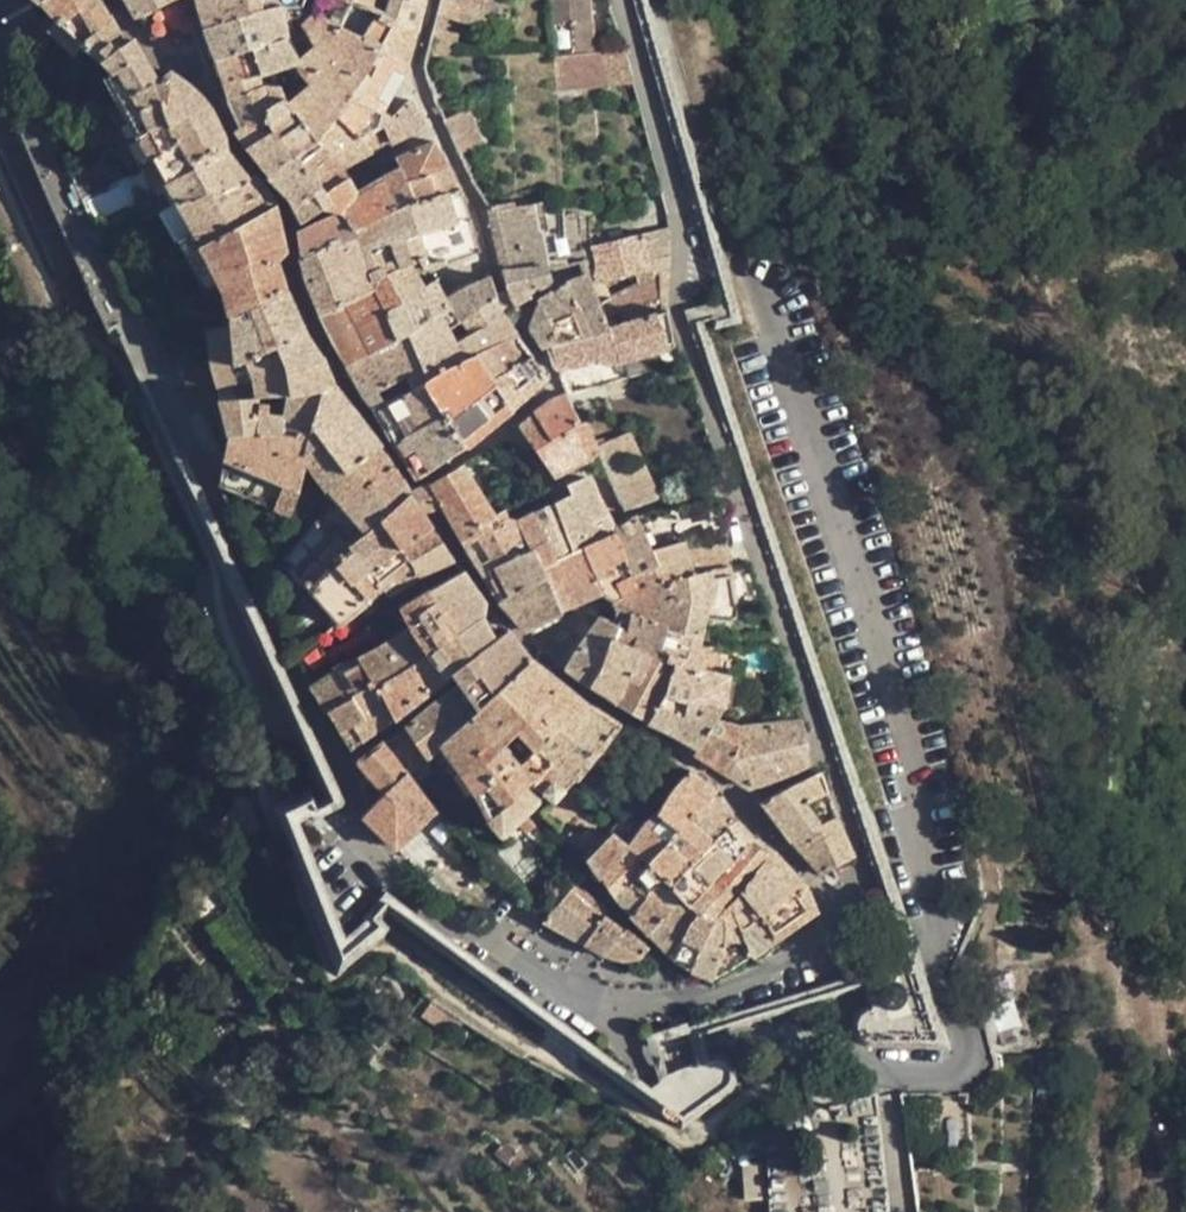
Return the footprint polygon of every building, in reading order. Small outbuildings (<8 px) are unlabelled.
[(125,44),(101,1),(101,0),(42,0),(39,2),(101,61),(125,44)] [(137,17),(140,16),(174,0),(127,0),(137,17)] [(182,0),(174,0),(140,16),(150,36),(189,17),(182,0)] [(247,0),(196,0),(205,27),(251,13),(247,0)] [(217,60),(249,49),(286,38),(281,7),(303,6),(305,0),(247,0),(251,13),(205,27),(217,60)] [(370,8),(372,0),(345,0),(370,8)] [(417,28),(425,0),(390,0),(385,14),(395,20),(417,28)] [(437,16),(476,26),(478,18),(481,18),(485,0),(442,0),(437,16)] [(481,18),(487,19),(492,0),(485,0),(481,18)] [(555,53),(592,52),(589,0),(552,0),(555,53)] [(385,14),(378,11),(363,35),(408,64),(417,28),(395,20),(385,14)] [(363,35),(316,12),(302,26),(315,46),(299,60),(300,62),(300,63),(314,79),(287,102),(293,109),(319,139),(341,111),(349,97),(384,112),(408,64),(363,35)] [(478,18),(476,26),(485,28),(487,19),(478,18)] [(458,33),(434,28),(432,39),(429,51),(428,54),(453,58),(458,33)] [(154,158),(186,139),(157,82),(132,38),(125,44),(101,61),(113,75),(109,77),(122,102),(140,136),(154,158)] [(299,60),(286,38),(249,49),(217,60),(225,85),(225,87),(261,75),(300,62),(299,60)] [(624,49),(553,56),(556,91),(607,86),(633,82),(624,49)] [(205,100),(202,96),(194,88),(186,82),(171,72),(157,82),(186,139),(196,160),(227,147),(225,136),(214,112),(212,108),(209,105),(205,100)] [(293,109),(287,102),(284,97),(280,87),(265,86),(261,75),(225,87),(228,98),(229,100),(241,126),(270,125),(293,109)] [(382,123),(392,116),(384,112),(349,97),(341,111),(362,136),(380,125),(382,123)] [(425,124),(410,99),(392,116),(382,123),(390,143),(402,137),(425,124)] [(108,109),(127,142),(140,136),(122,102),(108,109)] [(482,140),(467,108),(446,119),(457,145),(460,150),(482,140)] [(293,109),(270,125),(241,126),(237,128),(234,130),(246,146),(268,175),(297,156),(320,141),(319,139),(293,109)] [(362,136),(341,111),(319,139),(320,141),(333,156),(337,161),(341,165),(343,169),(374,152),(362,136)] [(374,152),(390,143),(382,123),(380,125),(362,136),(374,152)] [(154,158),(140,136),(127,142),(141,166),(154,158)] [(179,203),(249,177),(227,147),(196,160),(186,139),(154,158),(172,191),(177,200),(179,203)] [(398,208),(386,177),(357,193),(344,172),(343,169),(341,165),(337,161),(333,156),(320,141),(297,156),(268,175),(289,196),(295,208),(303,221),(323,207),(330,209),(338,212),(341,212),(352,229),(373,220),(398,208)] [(433,141),(395,157),(400,165),(401,169),(406,179),(430,173),(446,166),(433,141)] [(172,191),(154,158),(141,166),(158,197),(172,191)] [(459,187),(449,165),(446,166),(430,173),(406,179),(401,169),(386,177),(398,208),(411,202),(449,191),(459,187)] [(276,204),(254,174),(249,177),(179,203),(194,231),(202,244),(276,204)] [(352,229),(355,236),(342,240),(316,249),(305,252),(300,255),(302,266),(304,274),(306,281),(310,292),(320,314),(375,290),(370,281),(399,267),(411,263),(421,260),(423,269),(480,250),(466,206),(459,187),(449,191),(411,202),(398,208),(373,220),(352,229)] [(179,203),(177,200),(161,208),(179,240),(194,231),(179,203)] [(534,203),(516,206),(514,200),(487,205),(502,270),(547,266),(548,266),(541,231),(539,232),(534,203)] [(230,314),(286,290),(277,259),(286,250),(276,204),(202,244),(194,231),(179,240),(195,269),(208,261),(221,285),(224,292),(230,314)] [(338,212),(297,231),(300,255),(305,252),(316,249),(342,240),(355,236),(352,229),(341,212),(338,212)] [(669,268),(668,227),(591,246),(594,262),(594,266),(593,283),(600,303),(611,297),(604,280),(635,272),(639,284),(669,268)] [(221,285),(208,261),(195,269),(209,292),(221,285)] [(346,365),(397,339),(384,310),(425,287),(424,285),(411,263),(399,267),(370,281),(375,290),(320,314),(346,365)] [(547,266),(502,270),(507,289),(511,300),(551,280),(547,266)] [(610,330),(667,309),(669,268),(639,284),(611,297),(600,303),(610,330)] [(593,283),(589,273),(565,283),(563,284),(582,338),(599,334),(610,330),(600,303),(593,283)] [(384,310),(397,339),(408,334),(421,365),(427,380),(446,367),(476,353),(466,335),(505,316),(517,310),(511,300),(507,289),(495,292),(490,276),(470,283),(466,286),(445,297),(435,279),(424,285),(425,287),(384,310)] [(582,338),(563,284),(554,290),(539,300),(533,315),(529,328),(542,348),(548,346),(582,338)] [(305,332),(286,290),(230,314),(231,317),(223,327),(206,330),(211,365),(217,387),(321,358),(305,332)] [(555,369),(565,366),(576,392),(680,360),(674,346),(667,309),(610,330),(599,334),(582,338),(548,346),(555,369)] [(492,377),(531,355),(518,336),(505,316),(466,335),(476,353),(492,377)] [(421,365),(408,334),(397,339),(346,365),(366,399),(377,391),(406,374),(421,365)] [(467,444),(513,409),(492,377),(476,353),(446,367),(427,380),(424,382),(427,389),(434,400),(442,413),(467,444)] [(548,378),(531,355),(492,377),(513,409),(548,378)] [(333,385),(321,358),(217,387),(219,398),(301,393),(333,385)] [(442,413),(434,400),(427,389),(424,382),(427,380),(421,365),(406,374),(413,389),(387,404),(377,391),(366,399),(374,408),(386,429),(394,445),(397,449),(409,466),(417,478),(467,444),(442,413)] [(301,393),(219,398),(229,435),(218,484),(244,496),(290,516),(299,494),(306,462),(326,490),(381,446),(333,385),(301,393)] [(580,423),(565,393),(550,399),(548,400),(546,401),(533,412),(551,439),(578,424),(580,423)] [(551,439),(533,412),(519,425),(535,449),(551,439)] [(578,424),(593,457),(598,455),(601,453),(598,444),(588,419),(580,423),(578,424)] [(593,457),(578,424),(551,439),(535,449),(554,477),(593,457)] [(626,459),(638,453),(628,431),(598,444),(601,453),(598,455),(623,511),(657,498),(642,462),(629,467),(626,459)] [(285,559),(340,623),(370,599),(384,589),(372,571),(401,549),(433,527),(423,511),(411,492),(408,489),(399,472),(395,466),(389,458),(381,446),(326,490),(324,492),(333,502),(285,559)] [(443,507),(462,541),(489,521),(492,526),(508,516),(510,517),(506,509),(494,513),(463,464),(429,484),(418,489),(411,492),(423,511),(431,509),(443,507)] [(598,496),(586,476),(567,484),(571,494),(553,503),(574,550),(583,546),(615,531),(612,524),(606,510),(603,505),(598,496)] [(218,484),(229,512),(233,510),(244,496),(218,484)] [(611,599),(696,572),(688,546),(728,542),(724,498),(723,496),(722,496),(716,497),(636,516),(612,524),(615,531),(631,575),(606,588),(611,599)] [(574,550),(553,503),(534,512),(548,539),(558,557),(574,550)] [(548,539),(534,512),(516,521),(515,519),(510,517),(508,516),(492,526),(489,521),(462,541),(481,573),(548,539)] [(454,560),(433,527),(401,549),(418,578),(454,560)] [(611,599),(606,588),(631,575),(615,531),(583,546),(603,592),(604,594),(611,599)] [(731,567),(728,542),(688,546),(696,572),(611,599),(616,609),(703,635),(705,615),(735,619),(736,605),(731,567)] [(558,557),(542,565),(542,566),(547,578),(561,610),(603,592),(583,546),(574,550),(558,557)] [(388,595),(418,578),(401,549),(372,571),(384,589),(388,595)] [(765,604),(751,564),(731,567),(736,605),(765,604)] [(485,602),(463,570),(431,588),(398,606),(406,622),(409,628),(378,648),(334,669),(351,697),(376,684),(399,672),(409,665),(426,654),(446,678),(503,626),(485,602)] [(526,632),(562,612),(561,610),(547,578),(498,601),(526,632)] [(388,595),(384,589),(370,599),(372,604),(388,595)] [(390,598),(388,595),(372,604),(374,607),(374,608),(390,598)] [(349,649),(386,628),(374,608),(374,607),(322,638),(330,658),(349,649)] [(697,667),(703,635),(616,609),(615,623),(613,638),(641,650),(673,662),(697,667)] [(614,622),(600,615),(565,668),(590,685),(592,686),(604,665),(613,638),(615,623),(614,622)] [(476,710),(531,660),(507,634),(458,685),(476,710)] [(641,650),(613,638),(604,665),(592,686),(617,702),(641,650)] [(673,662),(641,650),(617,702),(648,720),(665,693),(673,662)] [(446,678),(426,654),(409,665),(431,691),(446,678)] [(476,710),(440,742),(476,793),(490,820),(498,829),(502,834),(503,834),(541,797),(526,784),(529,781),(549,761),(537,749),(584,703),(566,688),(531,660),(476,710)] [(715,718),(724,720),(731,674),(697,667),(673,662),(665,693),(648,720),(699,747),(715,718)] [(431,691),(409,665),(399,672),(376,684),(395,718),(431,691)] [(351,697),(334,669),(309,685),(325,711),(328,709),(351,697)] [(362,740),(395,718),(376,684),(351,697),(328,709),(352,749),(362,740)] [(476,710),(458,685),(405,726),(425,756),(440,742),(476,710)] [(537,749),(549,761),(529,781),(555,801),(596,756),(611,767),(636,734),(622,724),(584,703),(537,749)] [(695,754),(729,775),(732,769),(739,744),(744,725),(743,725),(724,720),(715,718),(699,747),(695,754)] [(801,719),(744,725),(739,744),(732,769),(729,775),(731,776),(749,788),(768,782),(805,766),(809,763),(807,741),(805,731),(801,719)] [(437,809),(385,741),(354,765),(365,778),(369,774),(385,793),(363,815),(396,848),(413,832),(423,823),(437,809)] [(644,824),(630,846),(648,861),(651,864),(711,796),(716,792),(690,769),(688,771),(687,772),(679,780),(673,787),(669,793),(665,798),(661,806),(657,813),(649,819),(647,821),(645,823),(644,824)] [(825,793),(815,772),(762,800),(790,839),(821,824),(805,802),(825,793)] [(790,839),(822,874),(835,864),(838,870),(856,861),(825,793),(805,802),(821,824),(790,839)] [(734,818),(711,796),(651,864),(664,876),(671,882),(734,819),(734,818)] [(472,845),(437,809),(423,823),(433,834),(457,860),(472,845)] [(692,902),(753,837),(734,819),(671,882),(683,893),(692,902)] [(617,824),(612,831),(630,846),(644,824),(639,821),(635,821),(631,820),(628,820),(626,821),(623,821),(621,822),(617,824)] [(433,834),(423,823),(413,832),(424,843),(433,834)] [(614,895),(648,861),(630,846),(612,831),(598,848),(587,858),(600,878),(601,876),(614,895)] [(769,848),(753,837),(692,902),(715,923),(739,891),(772,849),(769,848)] [(794,873),(772,849),(739,891),(776,938),(816,910),(811,899),(808,891),(805,886),(803,884),(799,878),(794,873)] [(558,873),(528,903),(544,919),(572,887),(558,873)] [(648,933),(683,893),(671,882),(664,876),(630,913),(648,933)] [(606,910),(576,882),(572,887),(544,919),(541,922),(581,945),(603,914),(606,910)] [(727,934),(751,956),(756,962),(776,948),(776,938),(739,891),(715,923),(727,934)] [(683,893),(648,933),(671,957),(672,958),(690,969),(692,969),(727,934),(715,923),(692,902),(683,893)] [(622,927),(603,914),(581,945),(601,956),(604,957),(611,959),(618,961),(622,962),(627,962),(635,960),(639,959),(642,957),(649,948),(622,927)] [(727,934),(692,969),(713,978),(726,971),(751,956),(727,934)] [(1017,1028),(1000,1033),(1003,1046),(1020,1042),(1017,1028)]
